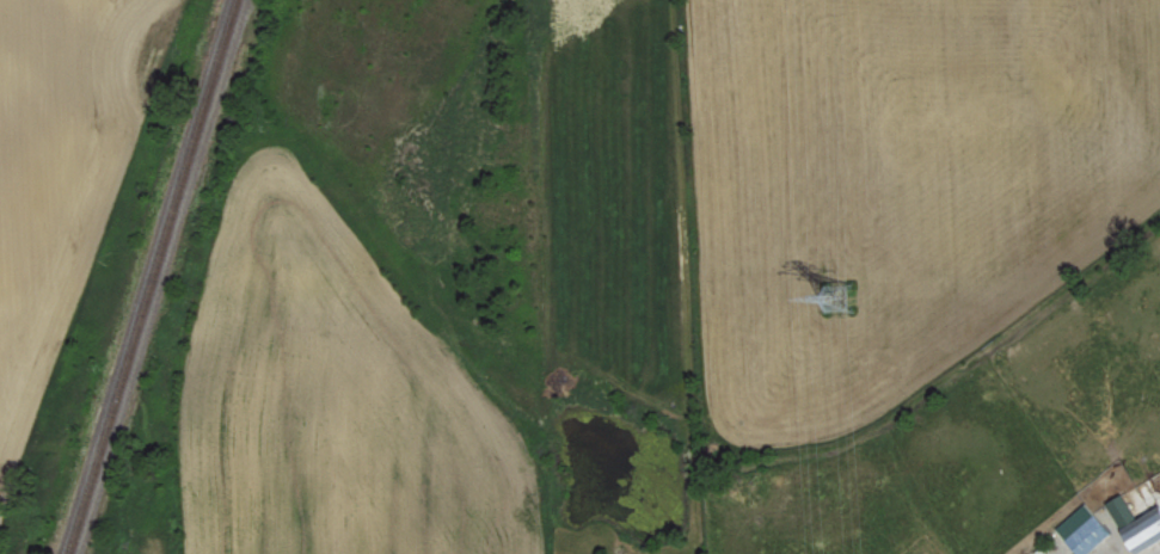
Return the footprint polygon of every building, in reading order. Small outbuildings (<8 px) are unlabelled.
[(1139,517),(1127,493),(1113,500),(1137,549),(1159,538),(1159,507),(1139,517)] [(1089,501),(1058,527),(1081,553),(1089,553),(1115,532),(1089,501)]
